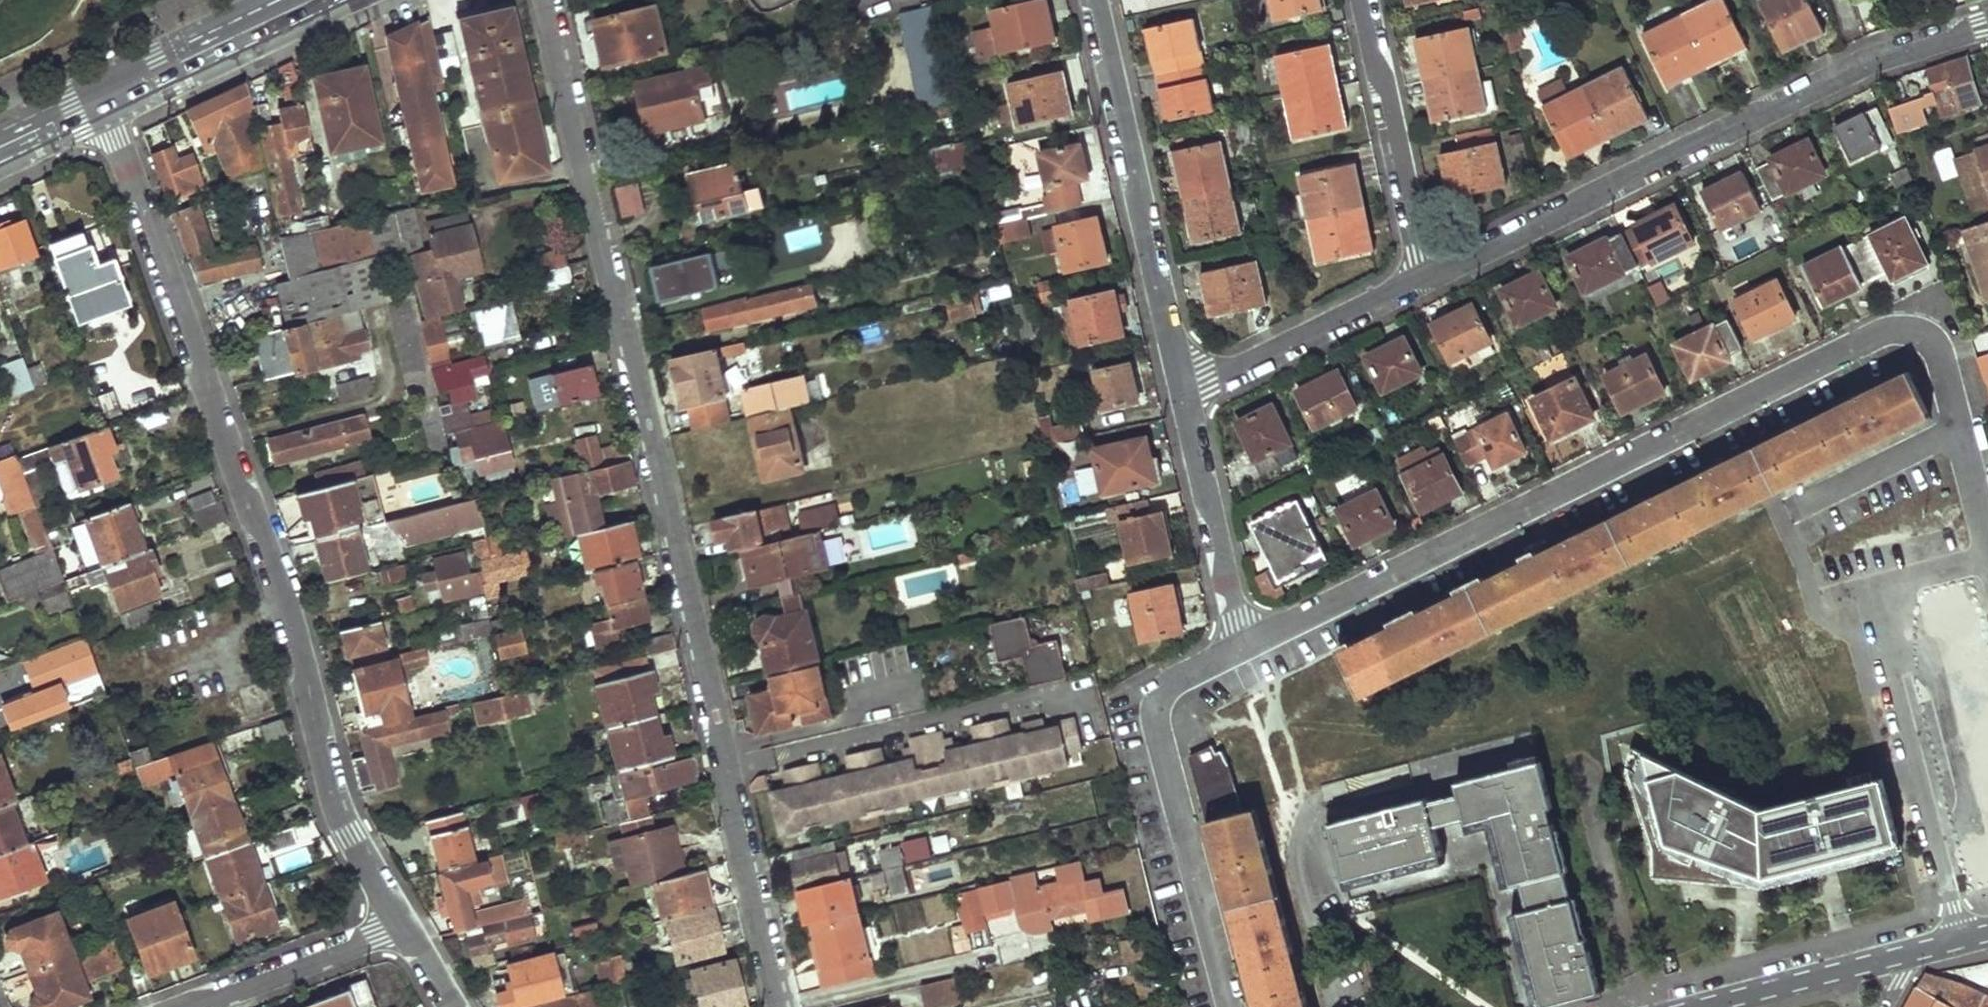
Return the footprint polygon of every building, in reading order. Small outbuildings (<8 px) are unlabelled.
[(986,9),(990,28),(971,32),(977,59),(1046,44),(1041,19),(1049,17),(1045,0),(1026,0),(986,9)] [(1317,0),(1267,0),(1272,19),(1319,8),(1317,0)] [(1414,11),(1466,0),(1412,0),(1414,11)] [(1682,18),(1705,64),(1725,54),(1728,60),(1748,50),(1723,0),(1719,0),(1682,18)] [(1811,0),(1766,0),(1762,2),(1783,48),(1806,38),(1809,43),(1827,35),(1811,0)] [(1862,20),(1885,13),(1881,0),(1856,0),(1862,20)] [(933,6),(904,12),(924,110),(952,104),(933,6)] [(596,22),(608,69),(669,54),(657,7),(596,22)] [(507,14),(460,25),(496,183),(543,173),(507,14)] [(1705,64),(1682,18),(1641,39),(1667,90),(1681,82),(1679,77),(1705,64)] [(387,41),(424,193),(454,187),(429,87),(443,83),(427,21),(387,41)] [(1155,67),(1159,82),(1205,71),(1195,24),(1148,35),(1153,57),(1160,55),(1162,66),(1155,67)] [(1468,32),(1413,43),(1417,59),(1423,58),(1429,84),(1478,73),(1468,32)] [(1328,84),(1324,68),(1308,71),(1307,62),(1328,57),(1324,43),(1270,56),(1278,96),(1328,84)] [(1153,57),(1155,67),(1162,66),(1160,55),(1153,57)] [(1964,57),(1926,69),(1943,117),(1978,105),(1964,57)] [(290,63),(276,70),(282,99),(298,95),(290,63)] [(1059,68),(1002,82),(1013,127),(1063,115),(1057,91),(1064,89),(1059,68)] [(712,69),(640,86),(651,133),(666,130),(669,145),(675,144),(673,134),(687,131),(689,141),(695,140),(691,124),(726,116),(721,94),(718,95),(712,69)] [(1624,69),(1583,89),(1607,133),(1629,123),(1632,128),(1650,120),(1624,69)] [(1205,71),(1159,82),(1162,95),(1169,94),(1171,104),(1165,106),(1169,127),(1215,117),(1205,71)] [(364,73),(315,84),(331,157),(380,146),(364,73)] [(1478,73),(1429,84),(1435,112),(1429,113),(1432,127),(1488,114),(1478,73)] [(1607,133),(1583,89),(1569,96),(1561,82),(1537,94),(1545,109),(1543,110),(1569,160),(1585,151),(1582,146),(1607,133)] [(1328,84),(1278,96),(1287,139),(1344,126),(1341,110),(1335,111),(1328,84)] [(244,85),(183,113),(208,156),(220,151),(232,170),(240,167),(243,180),(264,174),(262,162),(260,156),(251,135),(255,132),(244,85)] [(1918,92),(1888,102),(1898,132),(1929,122),(1918,92)] [(1162,95),(1165,106),(1171,104),(1169,94),(1162,95)] [(268,102),(253,106),(282,233),(293,231),(290,218),(301,215),(289,162),(312,157),(301,109),(279,114),(282,129),(274,130),(268,102)] [(1869,109),(1833,127),(1850,162),(1886,144),(1869,109)] [(924,114),(915,116),(918,126),(926,124),(924,114)] [(1775,162),(1756,171),(1771,201),(1824,175),(1807,140),(1772,156),(1775,162)] [(933,149),(937,176),(958,171),(953,144),(933,149)] [(1079,146),(1047,153),(1039,155),(1049,199),(1044,200),(1045,204),(1020,210),(1022,220),(1079,206),(1073,181),(1087,178),(1079,146)] [(1494,147),(1439,159),(1443,176),(1451,174),(1457,202),(1504,191),(1494,147)] [(1949,161),(1973,226),(1987,221),(1987,147),(1949,161)] [(1176,158),(1183,194),(1191,193),(1194,203),(1232,195),(1223,160),(1220,149),(1176,158)] [(150,157),(164,199),(203,187),(193,154),(175,160),(172,150),(150,157)] [(1350,161),(1293,175),(1303,218),(1352,205),(1346,182),(1354,180),(1350,161)] [(740,166),(693,178),(704,224),(768,208),(763,188),(747,192),(740,166)] [(1742,172),(1701,191),(1718,225),(1758,206),(1742,172)] [(243,180),(214,187),(218,204),(269,192),(264,174),(243,180)] [(317,191),(307,193),(309,203),(319,201),(317,191)] [(1183,194),(1185,205),(1194,203),(1191,193),(1183,194)] [(1232,195),(1194,203),(1196,212),(1188,214),(1195,248),(1241,237),(1232,195)] [(176,232),(184,255),(213,250),(195,203),(169,213),(176,232)] [(1185,205),(1188,214),(1196,212),(1194,203),(1185,205)] [(1352,205),(1303,218),(1314,259),(1370,245),(1366,230),(1359,232),(1352,205)] [(1656,222),(1624,238),(1638,267),(1693,241),(1675,206),(1653,216),(1656,222)] [(297,233),(279,236),(289,279),(402,254),(404,260),(424,256),(411,209),(328,226),(297,233)] [(467,214),(430,222),(438,261),(427,264),(430,279),(424,281),(427,296),(434,295),(438,316),(462,311),(454,277),(480,272),(467,214)] [(1904,216),(1857,240),(1875,275),(1885,270),(1891,281),(1927,262),(1904,216)] [(326,217),(295,224),(297,233),(328,226),(326,217)] [(0,227),(0,271),(38,257),(23,218),(0,227)] [(1022,220),(995,225),(997,237),(1024,231),(1022,220)] [(1088,221),(1055,229),(1065,270),(1106,260),(1101,238),(1093,240),(1088,221)] [(1973,226),(1961,230),(1986,299),(1987,298),(1987,221),(1973,226)] [(49,246),(81,333),(111,326),(115,333),(134,324),(97,227),(49,246)] [(1570,258),(1587,292),(1638,267),(1624,238),(1621,233),(1570,258)] [(1857,240),(1802,266),(1819,302),(1875,275),(1857,240)] [(266,242),(185,259),(193,280),(272,264),(266,242)] [(992,244),(975,248),(977,259),(995,255),(992,244)] [(562,252),(534,260),(538,276),(567,269),(562,252)] [(714,252),(652,268),(661,303),(723,288),(714,252)] [(386,306),(413,299),(404,260),(402,254),(289,279),(276,283),(287,329),(386,306)] [(567,269),(538,276),(543,294),(572,287),(567,269)] [(1220,326),(1252,317),(1248,302),(1265,298),(1258,270),(1202,282),(1207,301),(1213,299),(1220,326)] [(1541,272),(1503,291),(1520,325),(1558,307),(1541,272)] [(1776,278),(1734,299),(1753,338),(1795,318),(1776,278)] [(1657,307),(1671,301),(1662,281),(1648,287),(1657,307)] [(748,297),(730,302),(735,326),(797,312),(796,308),(816,304),(812,285),(749,299),(748,297)] [(1122,336),(1113,291),(1070,301),(1079,345),(1122,336)] [(970,294),(949,299),(954,321),(975,317),(970,294)] [(1269,313),(1265,298),(1248,302),(1252,317),(1269,313)] [(410,402),(411,402),(436,396),(436,393),(429,364),(420,325),(413,299),(386,306),(410,402)] [(521,339),(510,301),(473,310),(482,348),(521,339)] [(1697,303),(1683,305),(1687,325),(1701,323),(1697,303)] [(1476,304),(1455,314),(1457,319),(1436,329),(1452,362),(1494,342),(1476,304)] [(283,329),(254,336),(263,380),(292,373),(293,376),(349,363),(347,355),(365,351),(361,335),(343,339),(339,320),(284,332),(283,329)] [(1712,325),(1676,342),(1693,378),(1730,361),(1727,355),(1744,347),(1731,320),(1714,328),(1712,325)] [(420,325),(429,364),(447,360),(445,351),(462,347),(459,334),(443,338),(439,321),(420,325)] [(1370,357),(1386,391),(1423,374),(1407,340),(1370,357)] [(716,350),(675,360),(674,360),(685,408),(689,407),(695,433),(729,425),(723,399),(727,399),(716,350)] [(1649,355),(1606,376),(1624,412),(1667,392),(1649,355)] [(449,367),(447,360),(429,364),(436,393),(447,390),(450,401),(474,395),(471,386),(487,382),(481,359),(449,367)] [(1976,365),(1983,384),(1987,382),(1987,361),(1976,365)] [(36,392),(29,374),(25,363),(0,372),(6,388),(0,395),(0,398),(2,405),(36,392)] [(1128,365),(1093,372),(1100,409),(1136,402),(1128,365)] [(590,367),(530,380),(537,412),(597,399),(590,367)] [(41,369),(29,374),(36,392),(49,387),(41,369)] [(1341,373),(1300,393),(1317,429),(1359,409),(1341,373)] [(336,383),(341,403),(367,397),(372,387),(369,377),(336,383)] [(751,419),(790,409),(809,405),(802,378),(744,392),(751,419)] [(1395,628),(1339,656),(1361,700),(1927,419),(1906,378),(1875,393),(1814,423),(1755,452),(1690,484),(1636,510),(1554,550),(1485,584),(1395,628)] [(1575,378),(1535,398),(1553,436),(1593,417),(1575,378)] [(92,397),(94,411),(116,409),(115,394),(92,397)] [(435,397),(424,399),(430,425),(434,424),(435,429),(442,428),(435,397)] [(465,401),(439,407),(445,433),(456,431),(498,421),(495,412),(469,418),(465,401)] [(1240,425),(1253,449),(1262,445),(1268,457),(1275,470),(1299,459),(1274,408),(1240,425)] [(751,419),(766,481),(805,471),(790,409),(751,419)] [(1467,427),(1453,434),(1468,464),(1490,454),(1496,465),(1526,451),(1508,413),(1470,432),(1467,427)] [(362,419),(268,441),(274,463),(368,441),(362,419)] [(1080,421),(1041,429),(1044,443),(1083,434),(1080,421)] [(456,431),(445,433),(447,442),(458,440),(464,465),(507,455),(500,424),(457,434),(456,431)] [(78,488),(73,490),(75,495),(114,480),(105,456),(113,453),(104,429),(17,463),(35,508),(45,538),(60,532),(70,528),(66,518),(52,524),(33,474),(68,460),(78,488)] [(422,438),(427,458),(447,453),(443,433),(422,438)] [(1154,483),(1145,441),(1093,452),(1102,494),(1154,483)] [(630,444),(602,450),(606,468),(628,463),(634,462),(630,444)] [(1253,449),(1258,460),(1268,457),(1262,445),(1253,449)] [(1423,448),(1398,460),(1424,512),(1444,502),(1441,495),(1460,486),(1440,446),(1425,454),(1423,448)] [(459,456),(451,458),(454,468),(461,466),(459,456)] [(10,518),(17,515),(35,508),(17,463),(15,457),(0,463),(0,492),(10,518)] [(1266,475),(1275,470),(1268,457),(1258,460),(1266,475)] [(315,470),(318,485),(371,475),(368,459),(315,470)] [(606,468),(552,481),(559,506),(547,509),(556,542),(577,537),(604,530),(597,497),(634,489),(628,463),(606,468)] [(355,528),(385,521),(374,474),(371,475),(318,485),(296,490),(302,515),(311,513),(316,537),(355,528)] [(1379,491),(1341,510),(1358,543),(1396,524),(1379,491)] [(1146,498),(1115,505),(1127,565),(1172,555),(1162,512),(1149,514),(1146,498)] [(1283,582),(1311,567),(1309,562),(1329,552),(1303,498),(1261,518),(1280,556),(1273,561),(1277,569),(1283,582)] [(476,499),(385,521),(401,541),(458,528),(459,532),(481,526),(476,499)] [(222,504),(192,515),(199,533),(229,522),(222,504)] [(757,511),(714,521),(719,543),(731,540),(734,553),(772,544),(770,537),(763,539),(762,533),(788,526),(783,507),(757,513),(757,511)] [(5,606),(63,585),(45,538),(35,508),(17,515),(19,522),(22,521),(36,559),(0,573),(0,592),(5,606)] [(125,508),(84,522),(102,570),(142,555),(125,508)] [(836,508),(801,516),(806,538),(821,534),(841,529),(836,508)] [(485,542),(489,558),(503,554),(494,519),(481,521),(485,542)] [(634,564),(625,525),(604,530),(577,537),(586,575),(593,574),(634,564)] [(325,581),(365,572),(355,528),(316,537),(325,581)] [(60,532),(45,538),(63,585),(79,579),(60,532)] [(778,581),(783,598),(796,594),(792,577),(830,569),(821,534),(806,538),(745,553),(750,576),(753,580),(756,583),(761,584),(765,584),(778,581)] [(485,542),(472,545),(474,551),(476,561),(489,558),(485,542)] [(527,549),(503,554),(489,558),(476,561),(484,593),(486,601),(515,594),(512,579),(533,573),(527,549)] [(431,558),(434,569),(419,573),(423,589),(438,585),(441,599),(479,589),(480,593),(484,593),(476,561),(474,551),(462,554),(461,551),(431,558)] [(79,579),(63,585),(67,597),(90,588),(92,593),(108,587),(119,616),(165,598),(148,553),(142,555),(102,570),(79,579)] [(410,563),(375,571),(378,585),(414,577),(413,573),(418,572),(415,560),(410,561),(410,563)] [(634,564),(593,574),(596,587),(599,586),(606,608),(643,599),(634,564)] [(1283,582),(1277,569),(1260,578),(1268,595),(1270,596),(1275,598),(1283,599),(1291,597),(1283,582)] [(62,588),(38,597),(47,621),(71,612),(62,588)] [(1170,588),(1131,597),(1141,641),(1180,631),(1170,588)] [(1979,615),(1964,618),(1956,588),(1919,598),(1927,629),(1940,626),(1987,808),(1987,651),(1979,615)] [(762,625),(774,677),(820,666),(813,639),(817,638),(816,635),(812,635),(802,593),(796,594),(783,598),(788,619),(762,625)] [(409,595),(396,599),(401,611),(413,606),(409,595)] [(643,599),(606,608),(610,623),(592,628),(598,652),(619,647),(615,632),(649,624),(643,599)] [(122,620),(123,623),(127,634),(166,620),(161,606),(122,620)] [(1024,616),(989,624),(999,662),(1023,656),(1031,687),(1067,678),(1058,638),(1032,645),(1024,616)] [(341,628),(347,654),(383,645),(377,619),(341,628)] [(490,619),(461,626),(465,640),(494,633),(490,619)] [(521,631),(492,638),(498,664),(527,657),(521,631)] [(674,634),(646,641),(649,655),(677,647),(674,634)] [(39,696),(5,710),(14,733),(106,696),(83,639),(26,662),(39,696)] [(356,712),(360,729),(411,717),(400,671),(428,665),(425,651),(396,657),(397,663),(356,672),(364,711),(356,712)] [(820,666),(774,677),(776,691),(751,697),(756,723),(768,731),(791,726),(795,721),(793,710),(800,708),(803,719),(808,722),(821,719),(829,706),(820,666)] [(650,669),(598,682),(609,726),(653,714),(649,692),(656,690),(650,669)] [(472,705),(478,729),(531,714),(525,691),(472,705)] [(351,757),(359,791),(374,787),(375,790),(395,786),(385,745),(448,731),(444,711),(412,719),(411,717),(360,729),(366,754),(351,757)] [(659,737),(653,714),(609,726),(620,769),(671,757),(666,735),(659,737)] [(963,748),(971,785),(972,787),(1067,765),(1064,751),(1081,747),(1074,716),(1057,720),(1058,725),(1045,728),(1043,719),(1022,724),(1024,734),(1018,735),(1016,726),(1008,728),(1005,717),(974,725),(977,736),(968,738),(970,747),(963,748)] [(283,721),(253,731),(258,746),(288,737),(283,721)] [(899,763),(908,800),(971,785),(963,748),(962,743),(954,745),(952,737),(944,739),(942,732),(910,740),(912,747),(904,749),(905,757),(898,758),(899,763)] [(212,743),(134,770),(140,787),(177,774),(184,795),(179,797),(182,803),(186,802),(198,837),(194,838),(196,845),(200,843),(234,943),(276,928),(212,743)] [(146,748),(128,755),(132,767),(150,760),(146,748)] [(781,792),(774,794),(784,834),(908,803),(908,800),(899,763),(893,765),(890,756),(881,758),(878,748),(848,755),(851,766),(842,768),(844,777),(831,780),(829,771),(822,773),(819,762),(786,770),(790,784),(779,787),(781,792)] [(1239,804),(1229,765),(1220,754),(1215,757),(1211,748),(1188,759),(1203,813),(1239,804)] [(1897,846),(1764,882),(1664,873),(1633,751),(1626,764),(1656,882),(1764,892),(1899,856),(1897,846)] [(1664,873),(1764,882),(1897,846),(1880,784),(1760,816),(1633,751),(1664,873)] [(620,769),(611,771),(617,798),(605,801),(611,825),(651,815),(645,791),(697,778),(691,756),(677,760),(676,755),(671,757),(620,769)] [(9,808),(15,806),(2,771),(13,771),(13,761),(0,761),(0,812),(9,808)] [(1600,994),(1586,939),(1582,939),(1548,809),(1551,808),(1539,762),(1455,784),(1457,795),(1426,803),(1425,800),(1329,825),(1346,891),(1443,865),(1433,830),(1464,821),(1468,834),(1487,829),(1502,889),(1517,885),(1524,912),(1510,916),(1534,1006),(1550,1006),(1600,994)] [(519,799),(526,818),(542,812),(535,793),(519,799)] [(26,850),(9,808),(0,812),(0,861),(26,850)] [(425,818),(438,869),(475,860),(463,809),(425,818)] [(1255,811),(1206,824),(1213,851),(1239,947),(1255,1006),(1307,1006),(1255,811)] [(576,824),(555,830),(558,839),(578,834),(576,824)] [(674,824),(611,839),(619,869),(628,866),(633,885),(655,881),(686,872),(674,824)] [(581,843),(578,834),(558,839),(561,848),(581,843)] [(0,861),(0,904),(45,885),(35,856),(62,845),(59,837),(26,850),(0,861)] [(907,866),(933,859),(927,837),(901,845),(907,866)] [(795,863),(802,892),(852,879),(845,852),(836,854),(832,841),(793,850),(796,863),(795,863)] [(1953,851),(1963,890),(1987,884),(1987,842),(1953,851)] [(900,848),(881,852),(887,871),(904,867),(900,848)] [(454,928),(466,925),(473,952),(491,947),(489,940),(506,935),(507,942),(532,935),(526,910),(530,909),(527,896),(471,910),(464,886),(489,879),(484,861),(439,872),(445,895),(436,897),(440,912),(449,909),(454,928)] [(1012,885),(960,897),(969,934),(988,929),(985,915),(1019,907),(1024,928),(1041,934),(1054,931),(1051,922),(1089,913),(1091,922),(1128,913),(1123,890),(1103,895),(1100,880),(1085,883),(1080,862),(1057,867),(1061,884),(1038,890),(1034,873),(1011,878),(1012,885)] [(904,867),(887,871),(893,898),(911,894),(904,867)] [(686,872),(655,881),(661,904),(666,903),(670,918),(712,908),(701,868),(686,872)] [(802,892),(810,925),(817,923),(860,913),(852,879),(802,892)] [(172,905),(126,923),(148,977),(193,959),(172,905)] [(722,952),(712,908),(670,918),(668,918),(679,963),(722,952)] [(814,940),(826,988),(875,976),(860,913),(817,923),(821,939),(814,940)] [(30,977),(72,959),(56,918),(13,933),(9,938),(8,943),(8,947),(11,952),(14,954),(17,954),(21,952),(30,977)] [(575,941),(597,936),(595,923),(572,928),(575,941)] [(108,931),(99,935),(103,946),(113,942),(108,931)] [(72,959),(83,988),(124,972),(113,942),(103,946),(72,959)] [(494,989),(498,1006),(504,1006),(559,995),(591,988),(615,982),(609,956),(596,959),(597,965),(565,972),(560,950),(506,962),(511,985),(494,989)] [(88,1002),(83,988),(72,959),(30,977),(39,1000),(34,1003),(33,1006),(77,1006),(88,1002)] [(692,969),(700,1006),(746,1006),(735,959),(692,969)] [(1960,1006),(1987,1006),(1987,999),(1963,985),(1931,973),(1929,974),(1919,985),(1960,1006)] [(927,984),(933,1006),(938,1006),(962,1001),(956,977),(927,984)] [(364,982),(304,1006),(374,1006),(364,982)] [(1919,985),(1907,1006),(1960,1006),(1919,985)] [(591,988),(559,995),(559,999),(525,1006),(595,1006),(591,988)]
